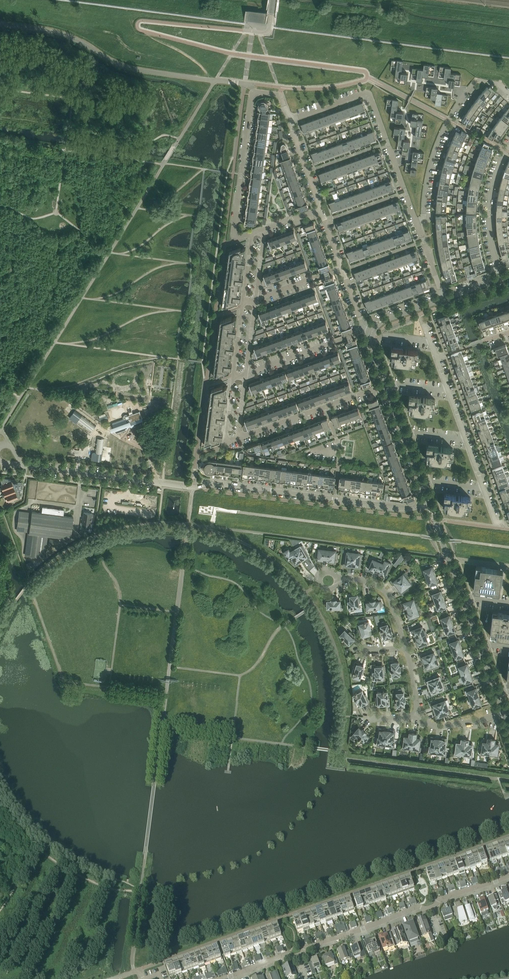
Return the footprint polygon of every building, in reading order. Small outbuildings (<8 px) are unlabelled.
[(396,66),(396,72),(402,72),(403,61),(392,60),(391,66),(396,66)] [(413,68),(410,90),(415,90),(431,93),(430,98),(436,99),(435,104),(441,105),(442,99),(447,100),(448,95),(452,95),(453,95),(455,79),(460,80),(461,74),(450,73),(451,68),(440,66),(439,77),(428,76),(429,71),(434,71),(435,65),(424,64),(423,69),(413,68)] [(402,72),(396,72),(395,77),(400,78),(400,83),(405,84),(407,73),(402,72)] [(496,92),(494,90),(490,86),(489,88),(487,86),(483,91),(491,98),(495,94),(496,92)] [(491,98),(483,91),(480,95),(479,95),(488,102),(491,98)] [(488,102),(479,95),(476,100),(484,106),(488,102)] [(397,111),(398,100),(387,99),(387,105),(392,105),(391,111),(397,111)] [(484,106),(476,100),(472,105),(481,111),(484,106)] [(265,101),(264,101),(263,101),(262,101),(261,101),(261,102),(260,103),(259,103),(259,104),(258,105),(258,106),(259,107),(259,108),(259,109),(260,109),(260,110),(260,111),(258,111),(262,112),(264,112),(265,112),(267,112),(270,113),(271,110),(271,109),(268,109),(268,108),(268,107),(268,106),(268,105),(268,104),(268,103),(267,103),(266,102),(265,101)] [(366,112),(363,102),(357,104),(361,113),(360,113),(361,114),(366,112)] [(361,113),(357,104),(352,106),(355,115),(360,113),(361,114),(360,113),(361,113)] [(481,111),(472,105),(469,110),(478,116),(481,111)] [(355,115),(352,106),(347,108),(350,116),(355,115)] [(350,116),(347,108),(342,109),(345,118),(350,116)] [(345,118),(342,109),(337,111),(340,120),(345,118)] [(478,116),(469,110),(466,115),(465,115),(474,120),(478,116)] [(270,119),(270,113),(267,112),(265,112),(264,112),(262,112),(258,111),(260,112),(260,113),(259,113),(259,114),(258,116),(258,117),(258,118),(261,118),(266,119),(270,119)] [(340,120),(337,111),(332,113),(335,122),(340,120)] [(395,122),(401,123),(402,112),(397,111),(391,111),(390,116),(396,117),(395,122)] [(335,122),(332,113),(327,115),(330,124),(335,122)] [(405,172),(416,174),(418,158),(424,158),(424,153),(419,152),(421,136),(426,137),(427,131),(422,130),(423,120),(418,119),(418,114),(413,113),(412,118),(407,118),(406,121),(405,128),(394,127),(394,133),(399,133),(398,144),(403,145),(402,156),(405,156),(405,161),(406,161),(406,162),(405,172)] [(504,113),(501,118),(500,118),(508,124),(508,117),(504,113)] [(330,124),(327,115),(322,117),(325,126),(330,124)] [(474,120),(465,115),(462,120),(466,122),(465,125),(470,128),(471,125),(474,120)] [(325,126),(322,117),(317,119),(320,127),(325,126)] [(269,126),(270,119),(266,119),(261,118),(258,118),(258,119),(258,120),(258,121),(258,122),(258,123),(259,123),(259,124),(256,124),(260,125),(266,125),(269,126)] [(508,124),(500,118),(497,123),(505,129),(508,124)] [(320,127),(317,119),(312,121),(315,129),(320,127)] [(315,129),(312,121),(306,122),(310,131),(310,132),(310,131),(315,129)] [(310,131),(306,122),(301,124),(304,133),(305,134),(310,132),(310,131)] [(505,129),(497,123),(493,128),(502,134),(505,129)] [(268,132),(269,126),(266,125),(260,125),(256,124),(259,125),(258,126),(258,127),(257,127),(257,128),(257,129),(257,130),(256,131),(259,131),(265,132),(268,132)] [(502,134),(493,128),(488,137),(493,140),(495,137),(499,139),(502,134)] [(267,139),(268,132),(265,132),(259,131),(256,131),(256,132),(256,133),(256,134),(256,135),(256,136),(257,136),(257,137),(254,137),(259,138),(264,139),(267,139)] [(377,141),(373,132),(373,131),(367,133),(368,134),(371,143),(377,141)] [(463,141),(466,136),(467,133),(462,131),(461,133),(456,131),(454,137),(454,136),(454,137),(463,141)] [(368,134),(367,133),(368,134),(363,136),(366,144),(371,143),(368,134)] [(366,144),(363,136),(358,138),(361,146),(366,144)] [(266,146),(267,139),(264,139),(259,138),(254,137),(257,138),(257,139),(256,139),(256,140),(256,141),(255,142),(255,143),(255,144),(258,144),(263,145),(266,146)] [(463,141),(454,137),(451,142),(461,146),(463,141)] [(361,146),(358,138),(353,139),(356,148),(361,146)] [(356,148),(353,139),(348,141),(351,150),(356,148)] [(351,150),(348,141),(343,143),(346,152),(351,150)] [(459,151),(461,146),(451,142),(449,147),(449,148),(459,151)] [(490,155),(492,150),(488,148),(489,145),(484,142),(480,151),(490,155)] [(290,157),(286,145),(286,144),(285,144),(284,143),(283,143),(282,144),(281,145),(281,149),(282,152),(281,153),(280,157),(282,156),(283,159),(290,157)] [(346,152),(343,143),(338,145),(341,154),(346,152)] [(265,152),(266,146),(263,145),(258,144),(255,144),(254,145),(254,146),(255,147),(255,148),(255,149),(255,151),(252,150),(257,151),(262,152),(265,152)] [(341,154),(338,145),(333,147),(336,155),(341,154)] [(336,155),(333,147),(327,149),(331,157),(336,155)] [(457,156),(459,151),(449,148),(447,153),(457,156)] [(331,157),(327,149),(322,150),(325,159),(331,157)] [(264,159),(265,152),(262,152),(257,151),(252,150),(252,151),(255,151),(255,152),(254,152),(254,153),(254,154),(253,155),(253,156),(253,157),(256,158),(261,158),(264,159)] [(325,159),(322,150),(318,152),(317,151),(318,152),(317,152),(320,161),(325,159)] [(318,152),(317,151),(312,153),(315,163),(320,161),(317,152),(318,152)] [(488,161),(490,155),(480,151),(478,157),(488,161)] [(384,160),(381,152),(375,153),(378,162),(378,163),(384,161),(384,160)] [(378,162),(375,153),(370,155),(373,164),(378,162),(378,163),(378,162)] [(455,162),(457,156),(447,153),(445,159),(455,162)] [(373,164),(370,155),(365,157),(368,166),(373,164)] [(292,162),(290,157),(283,159),(282,156),(280,157),(279,157),(282,165),(292,162)] [(264,165),(264,159),(261,158),(256,158),(253,157),(253,158),(253,159),(253,160),(253,161),(253,162),(254,162),(253,164),(251,163),(255,164),(260,165),(264,165)] [(368,166),(365,157),(360,159),(363,168),(368,166)] [(486,166),(488,161),(478,157),(476,163),(486,166)] [(363,168),(360,159),(355,161),(358,170),(363,168)] [(454,167),(455,162),(445,159),(444,164),(443,164),(454,167)] [(358,170),(355,161),(350,163),(353,171),(358,170)] [(294,167),(292,162),(282,165),(284,171),(294,167)] [(263,172),(264,165),(260,165),(255,164),(251,163),(251,164),(253,164),(253,165),(252,166),(252,167),(252,168),(251,169),(251,170),(254,171),(260,171),(263,172)] [(353,171),(350,163),(345,164),(348,173),(353,171)] [(484,172),(486,166),(476,163),(474,169),(484,172)] [(348,173),(345,164),(339,166),(343,175),(348,173)] [(452,173),(454,167),(443,164),(442,170),(452,173)] [(343,175),(339,166),(334,168),(338,177),(343,175)] [(296,172),(294,167),(284,171),(286,176),(296,172)] [(338,177),(334,168),(329,170),(332,179),(338,177)] [(482,177),(484,172),(474,169),(472,175),(482,177)] [(262,178),(263,172),(260,171),(254,171),(251,170),(251,171),(251,172),(251,174),(251,175),(251,176),(252,176),(252,177),(249,176),(249,177),(254,177),(259,178),(262,178)] [(332,179),(329,170),(324,172),(327,180),(328,180),(328,181),(328,182),(328,181),(328,180),(332,179)] [(297,177),(296,172),(286,176),(287,181),(297,177)] [(327,180),(324,172),(319,174),(323,184),(328,182),(328,181),(328,180),(327,180)] [(481,183),(482,177),(472,175),(471,181),(470,181),(481,183)] [(261,185),(262,178),(259,178),(254,177),(249,177),(252,177),(252,178),(251,178),(251,179),(251,180),(250,180),(250,181),(250,182),(249,183),(253,184),(258,184),(261,185)] [(299,182),(297,177),(287,181),(289,186),(299,182)] [(394,190),(391,181),(391,180),(385,182),(386,183),(389,192),(394,190)] [(301,187),(299,182),(289,186),(291,191),(301,187)] [(386,183),(385,182),(386,183),(381,185),(384,194),(389,192),(386,183)] [(260,191),(261,185),(258,184),(253,184),(249,183),(249,184),(249,185),(249,186),(250,186),(249,189),(250,189),(250,190),(247,189),(247,190),(252,190),(257,191),(260,191)] [(384,194),(381,185),(376,187),(379,196),(384,194)] [(303,192),(301,187),(291,191),(293,196),(303,192)] [(379,196),(376,187),(371,189),(374,198),(379,196)] [(374,198),(371,189),(365,191),(369,199),(374,198)] [(259,198),(260,191),(257,191),(252,190),(247,190),(250,190),(250,191),(249,191),(249,192),(249,193),(248,194),(248,195),(248,196),(251,197),(256,197),(259,198)] [(369,199),(365,191),(360,192),(364,201),(369,199)] [(305,197),(303,192),(293,196),(295,201),(305,197)] [(364,201),(360,192),(355,194),(358,203),(364,201)] [(358,203),(355,194),(350,196),(353,205),(358,203)] [(259,204),(259,198),(256,197),(251,197),(248,196),(248,198),(248,199),(248,200),(248,201),(248,202),(248,203),(246,203),(250,203),(255,204),(259,204)] [(353,205),(350,196),(345,198),(348,207),(353,205)] [(295,207),(307,203),(305,197),(295,201),(296,206),(295,206),(295,207)] [(348,207),(345,198),(340,200),(343,209),(348,207)] [(335,200),(329,202),(333,212),(338,210),(335,202),(335,200)] [(343,209),(340,200),(335,201),(335,200),(335,202),(338,210),(343,209)] [(402,211),(398,201),(393,203),(396,212),(396,213),(402,211)] [(258,211),(259,204),(255,204),(250,203),(246,203),(248,203),(248,204),(247,204),(247,205),(247,206),(246,207),(246,208),(246,209),(249,210),(254,211),(258,211)] [(308,208),(307,203),(295,207),(297,212),(308,208)] [(396,212),(393,203),(388,205),(391,213),(396,212),(396,213),(396,212)] [(391,213),(388,205),(383,206),(386,215),(391,213)] [(386,215),(383,206),(378,208),(381,217),(386,215)] [(381,217),(378,208),(373,210),(376,219),(381,217)] [(257,218),(258,211),(254,211),(249,210),(246,209),(246,210),(246,211),(246,212),(246,213),(246,214),(246,215),(247,215),(247,216),(244,216),(248,216),(254,217),(257,218)] [(376,219),(373,210),(367,212),(371,221),(376,219)] [(371,221),(367,212),(362,214),(366,223),(371,221)] [(366,223),(362,214),(357,216),(360,224),(366,223)] [(256,224),(257,218),(254,217),(248,216),(244,216),(247,216),(246,217),(246,218),(245,219),(245,220),(245,221),(244,222),(244,223),(244,224),(245,225),(247,224),(248,223),(253,224),(256,224)] [(360,224),(357,216),(352,217),(355,226),(360,224)] [(355,226),(352,217),(347,219),(350,228),(355,226)] [(350,228),(347,219),(342,221),(345,230),(346,231),(346,230),(350,228)] [(345,230),(342,221),(337,223),(340,233),(346,231),(345,230)] [(316,228),(314,224),(314,223),(313,223),(312,223),(303,226),(305,232),(307,231),(316,228)] [(317,233),(316,228),(307,231),(305,232),(307,231),(309,236),(317,233)] [(297,239),(294,230),(289,232),(292,241),(297,239)] [(412,239),(409,231),(409,230),(403,232),(403,233),(404,233),(407,241),(412,239)] [(292,241),(289,232),(284,234),(287,243),(292,241)] [(403,233),(403,232),(403,233),(399,234),(402,243),(407,241),(404,233),(403,233)] [(319,238),(317,233),(309,236),(310,241),(319,238)] [(287,243),(284,234),(278,236),(282,245),(287,243)] [(402,243),(399,234),(394,236),(397,245),(402,243)] [(282,245),(278,236),(273,238),(277,246),(282,245)] [(397,245),(394,236),(388,238),(392,247),(397,245)] [(277,246),(273,238),(268,240),(269,242),(268,242),(268,243),(267,243),(267,246),(267,247),(267,248),(268,248),(268,249),(269,249),(270,249),(277,246)] [(312,246),(321,243),(319,238),(310,241),(308,242),(310,247),(312,246)] [(392,247),(388,238),(383,240),(386,249),(392,247)] [(386,249),(383,240),(378,242),(381,251),(386,249)] [(381,251),(378,242),(373,244),(376,252),(381,251)] [(323,248),(321,243),(312,246),(314,251),(323,248)] [(376,252),(373,244),(368,246),(371,254),(376,252)] [(479,246),(479,244),(469,246),(470,252),(480,249),(479,246)] [(371,254),(368,246),(363,247),(366,256),(371,254)] [(242,276),(243,264),(244,264),(245,264),(245,263),(246,259),(245,259),(244,259),(245,248),(240,249),(241,247),(232,250),(233,248),(227,250),(219,309),(238,302),(239,298),(240,298),(241,298),(241,297),(241,293),(240,293),(241,281),(242,281),(243,281),(243,280),(244,276),(242,276)] [(366,256),(363,247),(358,249),(361,258),(366,256)] [(325,253),(323,248),(314,251),(316,256),(325,253)] [(361,258),(358,249),(353,251),(353,250),(353,251),(356,260),(361,258)] [(481,252),(480,249),(470,252),(471,258),(481,255),(481,252)] [(353,251),(353,250),(347,252),(351,262),(356,260),(353,251)] [(420,260),(416,250),(411,252),(414,261),(414,262),(420,260)] [(414,261),(411,252),(406,254),(409,263),(414,261),(414,262),(414,261)] [(327,258),(325,253),(316,256),(318,261),(327,258)] [(409,263),(406,254),(401,256),(404,265),(409,263)] [(452,261),(450,255),(440,257),(441,263),(452,261)] [(482,257),(481,255),(471,258),(473,264),(483,261),(482,257)] [(404,265),(401,256),(396,258),(399,266),(404,265)] [(328,263),(327,258),(318,261),(319,266),(318,267),(319,266),(320,266),(328,263)] [(399,266),(396,258),(390,260),(394,268),(399,266)] [(308,269),(305,260),(299,262),(302,271),(308,269)] [(394,268),(390,260),(385,261),(389,270),(394,268)] [(389,270),(385,261),(380,263),(383,272),(389,270)] [(453,266),(452,261),(441,263),(443,269),(453,266)] [(484,264),(483,261),(473,264),(476,273),(481,271),(480,268),(485,267),(484,264)] [(302,271),(299,262),(294,264),(297,272),(302,271)] [(330,268),(330,267),(328,263),(320,266),(319,266),(318,267),(320,272),(324,271),(325,274),(329,273),(328,269),(329,269),(330,268)] [(383,272),(380,263),(375,265),(378,274),(383,272)] [(297,272),(294,264),(289,266),(292,274),(297,272)] [(378,274),(375,265),(370,267),(373,276),(378,274)] [(292,274),(289,266),(284,267),(287,276),(292,274)] [(454,271),(453,266),(443,269),(445,274),(444,274),(444,275),(454,271)] [(287,276),(284,267),(279,269),(282,278),(287,276)] [(373,276),(370,267),(365,269),(368,277),(373,276)] [(282,278),(279,269),(274,271),(277,280),(282,278)] [(365,269),(360,271),(363,279),(364,280),(363,279),(368,277),(365,269)] [(277,280),(274,271),(269,273),(272,282),(277,280)] [(363,279),(360,271),(354,272),(358,282),(364,280),(363,279)] [(455,273),(454,271),(444,275),(446,280),(451,279),(452,282),(457,280),(456,276),(455,273)] [(272,282),(269,273),(263,275),(264,277),(263,278),(263,279),(262,282),(263,283),(263,284),(264,284),(265,284),(272,282)] [(335,280),(333,276),(332,276),(332,275),(331,276),(330,276),(330,273),(329,273),(325,274),(325,275),(326,277),(322,279),(324,285),(326,284),(335,280)] [(430,289),(427,280),(426,279),(421,281),(421,282),(422,282),(425,291),(430,289)] [(336,285),(335,280),(326,284),(324,285),(326,284),(328,289),(336,285)] [(422,282),(421,282),(416,284),(420,293),(425,291),(422,282)] [(420,293),(416,284),(411,286),(414,294),(420,293)] [(338,291),(336,285),(328,289),(329,294),(338,291)] [(414,294),(411,286),(406,288),(409,296),(414,294)] [(409,296),(406,288),(401,289),(404,298),(409,296)] [(404,298),(401,289),(396,291),(399,300),(404,298)] [(340,296),(338,291),(329,294),(331,299),(340,296)] [(399,300),(396,291),(391,293),(394,302),(399,300)] [(318,300),(315,292),(310,294),(313,302),(318,300)] [(394,302),(391,293),(386,295),(389,304),(394,302)] [(313,302),(310,294),(305,295),(308,304),(313,302)] [(308,304),(305,295),(300,297),(303,306),(308,304)] [(389,304),(386,295),(381,297),(384,305),(389,304)] [(342,301),(340,296),(331,299),(333,304),(342,301)] [(303,306),(300,297),(295,299),(298,308),(303,306)] [(384,305),(381,297),(376,299),(379,307),(384,305)] [(298,308),(295,299),(290,301),(293,310),(298,308)] [(371,300),(371,299),(365,301),(368,311),(374,309),(371,300)] [(379,307),(376,299),(371,300),(374,309),(379,307)] [(293,310),(290,301),(284,303),(288,311),(293,310)] [(335,309),(344,306),(342,301),(333,304),(331,305),(333,310),(335,309)] [(288,313),(288,311),(284,303),(279,305),(282,313),(283,315),(284,315),(288,314),(288,313)] [(282,313),(279,305),(274,306),(277,315),(282,313)] [(277,315),(274,306),(269,308),(272,317),(277,315)] [(346,311),(344,306),(335,309),(337,314),(346,311)] [(272,317),(269,308),(264,310),(267,319),(272,317)] [(267,319),(264,310),(259,312),(260,314),(259,315),(258,315),(258,316),(258,319),(258,320),(258,321),(259,321),(260,321),(267,319)] [(347,316),(346,311),(337,314),(339,319),(347,316)] [(506,311),(504,312),(504,311),(500,312),(506,328),(508,327),(506,323),(508,322),(508,320),(508,319),(506,311)] [(506,328),(500,312),(497,313),(497,314),(495,315),(498,323),(500,323),(501,325),(503,324),(504,329),(506,328)] [(498,323),(495,315),(493,316),(493,314),(490,316),(495,332),(497,331),(496,327),(498,326),(497,324),(498,323)] [(440,324),(450,320),(454,319),(453,317),(450,319),(448,315),(438,319),(440,324)] [(233,345),(234,333),(235,333),(236,333),(236,332),(237,328),(236,328),(235,328),(236,317),(231,318),(232,316),(223,319),(224,317),(218,319),(210,378),(229,371),(230,367),(231,367),(232,367),(232,366),(232,362),(231,362),(232,350),(233,350),(234,350),(234,349),(235,345),(233,345)] [(340,324),(349,321),(347,316),(339,319),(340,324)] [(495,332),(490,316),(486,317),(486,318),(485,319),(488,327),(489,327),(490,329),(492,328),(494,333),(495,332)] [(488,327),(485,319),(483,319),(482,318),(478,320),(480,325),(482,328),(481,328),(483,332),(483,331),(484,336),(486,335),(485,331),(487,330),(486,328),(488,327)] [(442,329),(452,325),(456,324),(455,323),(452,324),(450,320),(440,324),(442,329)] [(329,330),(326,321),(321,323),(324,332),(329,330)] [(351,326),(349,321),(340,324),(342,329),(340,330),(342,329),(351,326)] [(324,332),(321,323),(315,325),(319,334),(324,332)] [(319,334),(315,325),(310,327),(313,336),(319,334)] [(454,331),(458,329),(457,328),(453,329),(452,325),(442,329),(444,334),(454,331)] [(353,331),(353,330),(351,326),(342,329),(340,330),(342,335),(346,334),(347,336),(348,337),(352,336),(351,332),(352,332),(352,331),(353,331)] [(313,336),(310,327),(305,329),(308,337),(313,336)] [(308,337),(305,329),(300,330),(303,339),(308,337)] [(303,339),(300,330),(295,332),(298,341),(303,339)] [(456,336),(459,334),(459,333),(455,334),(454,331),(444,334),(446,339),(456,336)] [(298,341),(295,332),(290,334),(293,343),(298,341)] [(293,343),(290,334),(285,336),(288,345),(293,343)] [(288,345),(285,336),(280,338),(283,347),(288,345)] [(348,347),(357,343),(356,339),(355,339),(354,338),(354,339),(353,339),(353,337),(352,336),(348,337),(348,339),(349,340),(345,342),(347,348),(349,347),(348,347)] [(458,341),(461,339),(461,338),(457,339),(456,336),(446,339),(447,344),(458,341)] [(283,347),(280,338),(275,340),(278,348),(283,347)] [(278,348),(275,340),(270,342),(273,350),(278,348)] [(460,346),(463,345),(462,343),(459,344),(458,341),(447,344),(449,350),(460,346)] [(273,350),(270,342),(264,343),(268,352),(273,350)] [(268,352),(264,343),(259,345),(263,354),(268,352)] [(359,349),(357,343),(348,347),(349,347),(350,352),(359,349)] [(506,344),(495,348),(491,350),(492,352),(496,351),(498,355),(508,351),(508,349),(508,350),(506,344)] [(263,354),(259,345),(254,347),(255,350),(254,350),(253,350),(253,351),(253,354),(253,355),(254,356),(255,356),(256,356),(263,354)] [(416,365),(418,350),(392,347),(391,353),(392,353),(391,361),(416,365)] [(361,354),(359,349),(350,352),(352,357),(361,354)] [(463,356),(467,355),(466,354),(463,355),(461,351),(451,355),(453,360),(463,356)] [(508,353),(508,351),(498,355),(500,354),(501,359),(508,356),(508,353)] [(341,361),(338,352),(333,354),(336,363),(341,361)] [(336,363),(333,354),(328,356),(331,365),(336,363)] [(363,359),(362,357),(361,354),(352,357),(354,362),(363,359)] [(331,365),(328,356),(323,358),(326,366),(331,365)] [(465,361),(469,360),(468,359),(465,360),(463,356),(453,360),(455,365),(465,361)] [(501,359),(498,360),(500,365),(503,364),(508,362),(508,356),(501,359)] [(326,366),(323,358),(317,359),(321,368),(326,366)] [(321,368),(317,359),(312,361),(316,370),(321,368)] [(365,364),(363,359),(354,362),(356,367),(365,364)] [(316,370),(312,361),(307,363),(310,372),(316,370)] [(467,367),(470,365),(470,364),(466,365),(465,361),(455,365),(457,370),(467,367)] [(310,372),(307,363),(302,365),(305,374),(310,372)] [(366,369),(365,364),(356,367),(358,372),(366,369)] [(305,374),(302,365),(297,367),(300,375),(305,374)] [(300,375),(297,367),(292,369),(295,377),(300,375)] [(469,372),(472,370),(472,369),(468,370),(467,367),(457,370),(458,375),(469,372)] [(295,377),(292,369),(287,370),(290,379),(295,377)] [(368,374),(366,369),(358,372),(359,377),(368,374)] [(289,380),(285,371),(280,373),(283,382),(289,380)] [(471,377),(474,375),(474,374),(470,375),(469,372),(458,375),(460,380),(471,377)] [(283,382),(280,373),(275,375),(278,383),(283,382)] [(370,379),(368,374),(359,377),(361,382),(370,379)] [(278,383),(275,375),(270,377),(273,385),(278,383)] [(273,385),(270,377),(265,378),(268,387),(273,385)] [(473,382),(476,381),(475,379),(472,380),(471,377),(460,380),(462,386),(473,382)] [(268,387),(265,378),(260,380),(263,389),(268,387)] [(372,383),(370,379),(361,382),(359,383),(361,388),(371,385),(371,384),(372,384),(372,383)] [(263,389),(260,380),(255,382),(258,391),(263,389)] [(347,393),(352,391),(348,380),(343,382),(343,384),(347,393)] [(258,391),(255,382),(249,384),(250,386),(249,387),(249,388),(248,391),(248,392),(249,393),(250,393),(251,393),(258,391)] [(474,387),(478,386),(477,384),(474,385),(473,382),(462,386),(464,391),(474,387)] [(347,393),(343,384),(338,386),(342,394),(347,393)] [(224,414),(225,402),(226,402),(227,402),(227,401),(228,397),(227,397),(226,397),(227,386),(222,388),(223,385),(214,388),(215,386),(209,388),(201,447),(220,440),(221,436),(222,436),(223,436),(223,435),(223,431),(222,431),(223,419),(224,419),(225,419),(225,418),(226,414),(224,414)] [(342,394),(338,386),(333,388),(336,396),(342,394)] [(476,392),(480,391),(479,389),(476,391),(474,387),(464,391),(466,396),(476,392)] [(336,396),(333,388),(328,389),(331,398),(336,396)] [(331,398),(328,389),(323,391),(326,400),(331,398)] [(326,400),(323,391),(318,393),(321,402),(326,400)] [(478,397),(482,396),(481,394),(477,396),(476,392),(466,396),(468,401),(478,397)] [(321,402),(318,393),(313,395),(316,404),(321,402)] [(316,404),(313,395),(308,397),(311,405),(316,404)] [(435,405),(435,399),(410,396),(409,402),(410,402),(409,410),(434,414),(435,405)] [(311,405),(308,397),(303,398),(306,407),(311,405)] [(480,402),(483,401),(483,400),(479,401),(478,397),(468,401),(470,406),(480,402)] [(306,407),(303,398),(298,400),(301,409),(306,407)] [(379,404),(377,399),(367,402),(369,408),(370,408),(379,404)] [(299,410),(296,401),(291,403),(294,412),(299,410)] [(482,408),(485,406),(485,405),(481,406),(480,402),(470,406),(471,411),(482,408)] [(294,412),(291,403),(286,405),(289,413),(294,412)] [(381,409),(379,404),(370,408),(369,408),(370,408),(372,413),(381,409)] [(289,413),(286,405),(281,406),(284,415),(289,413)] [(284,415),(281,406),(275,408),(279,417),(284,415)] [(361,417),(358,407),(353,409),(356,419),(361,417)] [(279,417),(275,408),(270,410),(273,419),(279,417)] [(124,419),(113,423),(114,426),(113,427),(114,430),(115,430),(116,433),(126,430),(126,428),(125,426),(128,425),(131,424),(132,426),(143,421),(142,418),(140,411),(133,413),(132,409),(129,410),(130,414),(129,415),(128,415),(127,414),(126,414),(125,415),(124,415),(124,416),(123,416),(123,417),(123,418),(124,419)] [(356,419),(353,409),(347,411),(351,420),(356,419)] [(383,414),(381,409),(372,413),(373,418),(383,414)] [(273,419),(270,410),(265,412),(268,421),(273,419)] [(351,420),(347,411),(342,413),(346,422),(351,420)] [(485,416),(488,415),(488,413),(484,415),(483,411),(473,415),(475,420),(485,416)] [(268,421),(265,412),(260,414),(263,423),(268,421)] [(346,422),(342,413),(337,415),(341,424),(341,425),(341,424),(346,422)] [(263,423),(260,414),(255,416),(258,424),(263,423)] [(385,419),(383,414),(373,418),(375,423),(385,419)] [(96,426),(82,415),(78,421),(87,428),(92,432),(96,426)] [(341,424),(337,415),(332,417),(336,427),(341,425),(341,424)] [(258,424),(255,416),(250,418),(253,426),(258,424)] [(487,421),(490,420),(490,419),(486,420),(485,416),(475,420),(476,425),(487,421)] [(253,426),(250,418),(245,419),(246,422),(245,422),(244,422),(244,423),(244,426),(244,427),(244,428),(245,428),(245,429),(246,429),(247,429),(253,426)] [(331,428),(329,423),(327,418),(322,420),(325,430),(331,428)] [(386,425),(385,419),(375,423),(377,428),(386,425)] [(325,430),(322,420),(317,422),(320,431),(325,430)] [(478,430),(489,427),(492,425),(491,424),(488,425),(487,421),(476,425),(478,430)] [(320,431),(317,422),(312,424),(315,433),(320,431)] [(315,433),(312,424),(307,426),(310,435),(315,433)] [(388,430),(386,425),(377,428),(379,433),(388,430)] [(310,435),(307,426),(302,428),(305,437),(310,435)] [(480,435),(490,432),(494,430),(493,429),(490,430),(489,427),(478,430),(480,435)] [(305,437),(302,428),(297,430),(300,439),(305,437)] [(300,439),(297,430),(291,431),(295,441),(300,439)] [(390,435),(388,430),(379,433),(381,438),(390,435)] [(295,441),(291,431),(286,433),(290,443),(295,441)] [(492,437),(496,435),(495,434),(492,435),(490,432),(480,435),(482,440),(492,437)] [(290,443),(286,433),(281,435),(285,444),(290,443)] [(285,444),(281,435),(276,437),(279,446),(285,444)] [(392,440),(390,435),(381,438),(383,443),(392,440)] [(279,446),(276,437),(271,439),(274,448),(279,446)] [(494,442),(498,441),(497,439),(494,440),(492,437),(482,440),(484,446),(494,442)] [(103,454),(105,439),(97,438),(95,453),(103,454)] [(274,448),(271,439),(266,441),(269,450),(274,448)] [(269,450),(266,441),(261,442),(263,449),(260,450),(261,452),(261,453),(269,450)] [(394,447),(393,441),(383,445),(385,450),(394,447)] [(263,449),(261,442),(249,447),(248,447),(248,448),(247,448),(247,449),(245,449),(245,450),(247,449),(248,450),(248,451),(249,451),(253,452),(256,450),(257,452),(261,452),(260,450),(263,449)] [(496,447),(499,446),(499,444),(495,445),(494,442),(484,446),(486,451),(496,447)] [(451,462),(453,448),(427,445),(426,451),(428,451),(426,459),(451,462)] [(396,452),(394,447),(385,450),(387,455),(396,452)] [(498,452),(501,451),(501,449),(497,450),(496,447),(486,451),(487,456),(498,452)] [(398,457),(396,452),(387,455),(389,460),(398,457)] [(500,457),(503,456),(503,454),(499,456),(498,452),(487,456),(489,461),(500,457)] [(400,462),(398,457),(389,460),(391,465),(400,462)] [(501,462),(505,461),(504,459),(501,461),(500,457),(489,461),(491,466),(502,463),(501,462)] [(225,465),(226,462),(218,461),(217,464),(217,467),(217,469),(216,473),(218,474),(219,474),(219,473),(220,473),(224,474),(225,470),(225,465)] [(234,467),(234,463),(226,462),(225,465),(225,470),(224,474),(229,474),(230,475),(233,476),(233,471),(234,467)] [(402,467),(400,462),(391,465),(393,470),(402,467)] [(242,468),(243,464),(234,463),(234,467),(233,471),(233,476),(235,476),(236,476),(236,475),(241,476),(242,473),(242,468)] [(217,469),(217,467),(214,467),(214,468),(205,466),(200,466),(200,467),(200,468),(200,469),(200,470),(201,471),(204,470),(204,471),(205,472),(206,473),(207,473),(208,474),(209,474),(210,474),(210,475),(211,474),(211,473),(214,473),(216,473),(217,469)] [(505,471),(508,470),(508,468),(504,470),(503,466),(492,470),(494,475),(505,471)] [(404,472),(402,467),(393,470),(394,476),(404,472)] [(508,475),(508,474),(506,475),(505,471),(494,475),(496,480),(507,476),(506,476),(508,475)] [(405,477),(404,472),(394,476),(396,481),(405,477)] [(508,481),(508,479),(508,480),(507,476),(496,480),(498,485),(508,481)] [(407,482),(405,477),(396,481),(398,486),(407,482)] [(23,482),(18,482),(17,485),(14,484),(15,481),(12,481),(11,479),(0,478),(0,479),(2,485),(3,484),(7,495),(6,496),(9,502),(21,497),(23,482)] [(508,481),(498,485),(500,490),(508,487),(508,483),(508,481)] [(400,491),(409,488),(407,482),(398,486),(396,486),(398,492),(400,491)] [(500,490),(502,495),(508,493),(508,487),(500,490)] [(411,493),(409,488),(400,491),(402,496),(411,493)] [(412,495),(411,493),(402,496),(404,500),(404,501),(410,501),(411,501),(412,501),(413,501),(414,500),(414,499),(414,498),(414,497),(414,496),(413,495),(412,495)] [(470,503),(471,497),(445,494),(444,500),(445,500),(445,504),(444,508),(469,511),(470,503)] [(70,538),(73,517),(63,515),(64,509),(59,509),(57,508),(54,508),(52,507),(50,507),(48,507),(42,507),(42,513),(32,511),(31,513),(19,512),(17,529),(29,531),(26,556),(44,558),(47,535),(70,538)] [(92,525),(93,513),(84,512),(82,523),(92,525)] [(306,553),(305,552),(304,550),(305,550),(303,545),(301,546),(301,545),(295,549),(302,561),(306,559),(305,558),(308,556),(306,553)] [(326,559),(328,548),(324,547),(324,549),(319,548),(319,550),(316,550),(316,556),(318,556),(317,559),(323,560),(323,558),(326,559)] [(302,561),(295,549),(290,551),(289,549),(288,549),(287,548),(286,549),(286,550),(285,551),(287,553),(286,554),(289,559),(292,557),(293,559),(293,560),(295,564),(298,562),(299,563),(302,561)] [(337,559),(338,553),(335,553),(336,551),(331,550),(331,548),(328,548),(326,559),(329,559),(329,561),(334,562),(335,558),(337,559)] [(352,567),(354,552),(347,552),(347,553),(345,552),(344,557),(346,558),(345,559),(345,560),(345,564),(348,565),(348,566),(352,567)] [(360,561),(360,559),(361,559),(362,554),(360,554),(360,553),(354,552),(352,567),(356,567),(356,566),(359,566),(360,562),(360,561)] [(377,571),(381,561),(378,559),(378,561),(373,559),(372,561),(370,560),(368,565),(370,566),(369,569),(374,571),(375,570),(377,571)] [(390,562),(385,560),(384,562),(381,561),(377,571),(380,572),(379,573),(384,576),(386,573),(388,573),(392,564),(390,563),(390,562)] [(26,564),(29,572),(34,570),(31,562),(26,564)] [(435,570),(434,567),(435,567),(435,566),(434,567),(433,564),(431,565),(430,562),(422,564),(425,573),(426,577),(435,574),(434,570),(436,570),(436,569),(435,570)] [(502,582),(503,569),(498,569),(476,566),(473,589),(499,593),(501,582),(502,582)] [(393,580),(395,583),(394,584),(396,587),(407,578),(409,577),(405,572),(403,574),(401,572),(397,575),(398,576),(397,578),(396,578),(393,580)] [(439,583),(438,580),(440,579),(438,580),(437,577),(439,576),(438,576),(436,577),(435,574),(426,577),(428,581),(431,589),(438,586),(437,583),(439,583)] [(412,586),(411,584),(411,583),(407,578),(396,587),(399,590),(400,589),(402,592),(405,590),(406,589),(407,588),(408,589),(412,586)] [(444,594),(443,591),(444,591),(442,591),(441,588),(439,589),(438,586),(431,589),(434,597),(435,601),(444,598),(443,595),(445,594),(444,594)] [(358,602),(360,601),(360,598),(358,598),(357,594),(356,595),(356,594),(351,595),(352,595),(350,595),(351,600),(348,601),(349,608),(352,607),(352,608),(353,608),(353,607),(359,607),(358,602)] [(418,606),(417,603),(416,603),(414,599),(412,599),(411,597),(406,599),(407,601),(404,602),(405,608),(407,607),(408,610),(418,606)] [(448,607),(447,604),(448,604),(448,603),(447,604),(446,601),(447,600),(445,601),(444,598),(435,601),(437,605),(440,613),(447,610),(446,608),(448,607)] [(340,607),(340,600),(335,600),(335,601),(333,601),(333,600),(327,600),(327,602),(326,602),(326,606),(327,606),(327,607),(331,607),(331,608),(332,608),(336,608),(336,610),(336,607),(340,607)] [(382,602),(381,601),(380,601),(379,600),(374,601),(372,602),(372,601),(367,602),(367,608),(372,608),(372,609),(375,608),(375,609),(377,609),(376,607),(380,607),(380,606),(381,606),(382,605),(383,604),(383,603),(382,602)] [(420,615),(418,610),(419,609),(418,606),(408,610),(409,612),(407,613),(409,618),(412,617),(413,619),(418,617),(418,615),(420,615)] [(452,618),(451,616),(453,615),(451,615),(450,613),(448,613),(447,610),(440,613),(443,621),(442,621),(444,625),(453,622),(452,619),(454,618),(452,618)] [(493,612),(490,635),(508,638),(508,614),(493,612)] [(368,629),(371,628),(369,621),(366,622),(366,621),(365,621),(365,622),(359,624),(361,629),(359,629),(361,636),(364,635),(369,634),(370,633),(368,629)] [(389,631),(389,629),(389,628),(388,623),(387,624),(387,623),(386,622),(385,621),(384,621),(383,621),(382,622),(382,623),(381,624),(382,625),(381,625),(382,629),(381,629),(381,631),(382,630),(383,634),(384,634),(385,638),(391,636),(390,630),(389,631)] [(457,631),(456,628),(457,628),(456,628),(455,625),(456,625),(456,624),(454,625),(453,622),(444,625),(445,629),(448,637),(456,635),(455,632),(457,631)] [(427,633),(426,630),(424,631),(422,626),(421,627),(420,624),(414,626),(415,628),(412,630),(414,635),(415,634),(416,637),(427,633)] [(354,638),(350,634),(350,635),(348,633),(349,633),(345,629),(344,630),(343,629),(342,629),(341,630),(340,630),(340,632),(340,633),(341,633),(340,634),(343,637),(342,638),(343,639),(343,638),(346,641),(347,640),(350,643),(354,638)] [(428,642),(426,637),(428,637),(427,633),(416,637),(417,640),(416,640),(418,646),(421,644),(422,647),(427,645),(426,643),(428,642)] [(461,643),(460,640),(461,639),(460,640),(459,637),(457,637),(456,635),(448,637),(451,646),(453,650),(461,646),(460,643),(462,643),(462,642),(461,643)] [(466,655),(465,653),(466,652),(465,652),(464,649),(465,649),(463,649),(461,646),(453,650),(454,653),(457,662),(465,659),(464,656),(466,655)] [(436,658),(434,652),(433,652),(433,650),(428,652),(428,653),(427,654),(426,654),(422,655),(423,659),(422,659),(423,663),(436,658)] [(439,664),(436,658),(423,663),(424,667),(426,666),(427,669),(431,668),(432,667),(433,667),(434,668),(438,666),(438,664),(439,664)] [(470,667),(469,664),(470,664),(470,663),(469,664),(468,661),(466,662),(465,659),(457,662),(460,670),(461,674),(470,671),(469,668),(471,667),(470,667)] [(400,674),(399,669),(399,667),(399,662),(392,662),(392,666),(392,670),(391,670),(391,671),(392,671),(393,675),(394,675),(394,676),(394,677),(395,677),(396,678),(397,678),(398,677),(399,676),(399,675),(399,674),(400,674)] [(363,674),(365,669),(364,668),(364,671),(362,671),(364,665),(357,664),(356,667),(355,667),(354,671),(353,671),(353,672),(354,672),(353,676),(354,676),(354,677),(354,678),(355,679),(355,680),(356,680),(357,680),(358,680),(358,679),(359,679),(359,678),(360,678),(361,673),(363,674)] [(383,673),(385,673),(384,669),(384,665),(384,666),(384,669),(383,669),(382,666),(381,666),(381,665),(377,666),(375,666),(375,664),(371,665),(372,672),(373,671),(373,679),(376,678),(377,679),(378,679),(378,678),(383,678),(383,673)] [(474,679),(473,677),(475,676),(473,677),(472,674),(474,673),(473,673),(471,674),(470,671),(461,674),(463,678),(466,686),(473,683),(472,680),(474,680),(474,679)] [(442,682),(440,676),(439,676),(438,674),(433,676),(434,677),(432,678),(431,678),(427,679),(428,683),(427,683),(428,687),(442,682)] [(444,688),(442,682),(428,687),(429,691),(431,690),(432,693),(436,692),(437,691),(438,691),(439,692),(444,690),(443,688),(444,688)] [(479,691),(478,688),(479,688),(477,688),(477,686),(476,685),(474,686),(473,683),(466,686),(469,694),(470,698),(479,695),(478,692),(480,691),(479,691)] [(404,699),(404,697),(404,692),(403,692),(403,691),(402,690),(402,689),(401,689),(400,689),(399,689),(398,690),(398,691),(398,692),(397,692),(397,696),(396,696),(396,697),(397,697),(397,701),(398,705),(405,705),(404,699)] [(369,701),(366,694),(364,695),(362,690),(357,693),(357,692),(356,692),(356,693),(353,694),(356,701),(359,700),(361,704),(362,704),(367,702),(366,702),(368,701),(366,698),(367,698),(369,701)] [(388,698),(387,691),(384,691),(384,690),(383,690),(383,692),(378,692),(378,697),(376,697),(377,704),(377,701),(378,701),(378,704),(380,704),(384,704),(386,704),(385,698),(388,698)] [(483,704),(482,701),(483,701),(483,700),(482,701),(481,698),(482,698),(482,697),(480,698),(479,695),(470,698),(471,702),(472,702),(475,710),(482,708),(481,705),(483,704)] [(447,706),(445,700),(444,700),(444,698),(439,700),(439,701),(438,702),(437,702),(433,703),(434,707),(433,707),(434,711),(447,706)] [(450,712),(447,706),(434,711),(435,714),(437,714),(438,717),(442,716),(443,715),(444,715),(445,716),(449,714),(449,712),(450,712)] [(369,735),(366,733),(367,732),(363,728),(362,729),(359,726),(354,732),(355,732),(351,736),(355,740),(357,737),(356,736),(357,735),(360,737),(359,738),(360,739),(361,738),(364,740),(365,740),(367,741),(368,740),(369,740),(369,739),(369,738),(369,737),(369,736),(368,736),(369,735)] [(385,744),(387,730),(384,730),(384,731),(380,730),(380,734),(380,735),(380,737),(378,737),(378,741),(376,740),(376,745),(380,746),(381,743),(385,744)] [(392,739),(393,737),(394,736),(394,732),(391,731),(387,730),(385,744),(390,745),(390,747),(395,747),(395,743),(394,743),(394,739),(392,739)] [(411,748),(413,733),(410,732),(409,737),(408,736),(407,735),(406,735),(405,735),(404,736),(403,737),(404,738),(404,739),(404,744),(402,744),(402,749),(406,749),(407,747),(411,748)] [(420,746),(420,741),(421,740),(422,739),(422,738),(421,737),(420,737),(419,737),(418,737),(418,738),(416,737),(417,733),(413,733),(411,748),(416,748),(416,751),(420,751),(421,747),(420,746)] [(437,752),(439,739),(435,738),(435,739),(432,739),(431,743),(432,744),(432,746),(430,745),(429,749),(428,749),(427,753),(432,754),(432,752),(437,752)] [(490,753),(492,739),(488,738),(488,742),(486,742),(485,741),(484,741),(483,741),(482,741),(482,743),(482,744),(483,745),(482,750),(481,750),(480,754),(485,755),(485,753),(490,753)] [(445,751),(446,747),(444,747),(444,745),(445,745),(446,740),(442,740),(442,739),(439,739),(437,752),(442,753),(442,755),(446,756),(447,751),(445,751)] [(463,754),(465,739),(462,739),(461,743),(460,743),(459,742),(458,741),(457,741),(456,742),(455,743),(456,744),(456,745),(456,751),(454,750),(454,755),(458,756),(459,753),(463,754)] [(472,753),(472,747),(473,747),(474,746),(474,745),(473,744),(472,743),(471,743),(470,743),(469,744),(468,744),(469,740),(465,739),(463,754),(468,755),(468,757),(472,757),(473,753),(472,753)] [(498,752),(499,747),(500,746),(500,745),(500,744),(499,743),(498,742),(497,743),(496,743),(495,743),(495,739),(492,739),(490,753),(494,754),(494,756),(499,757),(499,752),(498,752)] [(507,855),(504,845),(498,847),(502,857),(507,855)] [(502,857),(498,847),(492,849),(496,859),(502,857)] [(496,859),(492,849),(486,851),(490,861),(496,859)] [(482,867),(488,865),(483,852),(472,856),(476,866),(481,864),(482,867)] [(476,866),(472,856),(466,858),(470,868),(476,866)] [(470,868),(466,858),(461,860),(464,871),(470,868)] [(465,873),(464,871),(461,860),(455,862),(459,875),(465,873)] [(459,875),(455,862),(449,864),(453,875),(459,873),(459,875)] [(453,875),(449,864),(444,866),(447,877),(453,875)] [(447,877),(444,866),(438,868),(442,879),(447,877)] [(442,879),(438,868),(432,870),(436,881),(442,879)] [(436,881),(432,870),(426,873),(431,886),(437,884),(436,881)] [(414,888),(411,878),(405,880),(409,891),(414,888)] [(409,891),(405,880),(399,882),(403,893),(409,891)] [(403,893),(399,882),(394,884),(397,895),(403,893)] [(397,895),(394,884),(388,886),(392,897),(397,895)] [(392,897),(388,886),(382,888),(386,899),(392,897)] [(501,891),(497,892),(502,904),(503,905),(504,903),(505,903),(504,902),(505,901),(505,902),(508,900),(508,898),(508,896),(507,892),(506,890),(507,890),(506,886),(501,888),(502,891),(501,892),(501,891)] [(386,899),(382,888),(377,891),(380,901),(386,899)] [(380,901),(377,891),(371,893),(375,903),(380,901)] [(375,903),(371,893),(365,895),(369,905),(375,903)] [(369,905),(365,895),(360,897),(363,907),(369,905)] [(500,906),(497,897),(496,895),(493,896),(492,897),(491,896),(488,897),(491,908),(492,907),(493,909),(494,910),(495,910),(496,910),(497,910),(497,909),(497,908),(497,907),(500,906)] [(363,907),(360,897),(354,899),(357,909),(363,907)] [(488,910),(485,903),(486,903),(484,897),(479,899),(480,902),(477,904),(480,913),(481,913),(482,913),(483,913),(484,913),(485,912),(486,912),(486,911),(487,911),(488,910)] [(354,910),(351,900),(345,902),(348,912),(354,910)] [(348,912),(345,902),(339,904),(343,914),(348,912)] [(468,922),(463,910),(461,910),(460,909),(462,908),(459,902),(454,903),(455,907),(452,908),(456,920),(459,919),(459,921),(459,922),(460,923),(461,923),(462,923),(464,923),(464,922),(467,921),(467,922),(468,922)] [(477,917),(472,904),(470,908),(469,905),(468,906),(467,902),(463,903),(470,920),(471,920),(473,920),(474,919),(477,918),(477,917)] [(343,914),(339,904),(333,906),(337,916),(343,914)] [(337,916),(333,906),(328,908),(332,921),(331,918),(337,916)] [(332,921),(328,908),(322,910),(326,920),(326,923),(332,921)] [(453,918),(450,908),(441,912),(445,921),(453,918)] [(326,920),(322,910),(316,912),(320,922),(326,920)] [(320,922),(316,912),(311,914),(314,924),(320,922)] [(314,924),(311,914),(305,916),(309,926),(314,924)] [(309,926),(305,916),(299,918),(303,929),(304,931),(310,929),(309,927),(309,926)] [(431,933),(425,917),(418,919),(421,929),(422,936),(428,934),(430,941),(434,940),(431,933)] [(303,929),(299,918),(293,920),(297,931),(303,929)] [(418,935),(415,927),(414,927),(413,924),(413,923),(413,921),(403,925),(405,932),(405,933),(406,933),(408,939),(409,938),(410,940),(418,938),(417,936),(418,935)] [(282,937),(278,926),(272,928),(276,939),(282,937)] [(407,943),(404,934),(403,935),(402,932),(403,932),(401,927),(397,928),(397,929),(395,930),(395,928),(391,930),(394,936),(395,936),(396,939),(395,939),(397,945),(402,943),(402,944),(407,943)] [(276,939),(272,928),(266,930),(270,941),(276,939)] [(270,941),(266,930),(261,932),(264,943),(270,941)] [(264,943),(261,932),(255,934),(259,945),(264,943)] [(395,946),(390,933),(385,935),(383,935),(382,934),(378,936),(383,949),(387,947),(388,949),(395,946)] [(259,945),(255,934),(249,936),(253,947),(259,945)] [(253,947),(249,936),(244,938),(247,949),(253,947)] [(247,949),(244,938),(238,940),(242,951),(247,949)] [(380,949),(377,943),(375,938),(370,940),(370,939),(363,941),(365,948),(366,948),(368,953),(372,952),(374,951),(374,953),(380,951),(379,949),(380,949)] [(242,951),(238,940),(232,942),(236,953),(242,951)] [(366,956),(362,944),(361,941),(360,942),(361,942),(357,943),(357,944),(350,947),(354,957),(360,955),(361,958),(366,956)] [(236,953),(232,942),(227,944),(230,955),(236,953)] [(230,955),(227,944),(221,947),(224,957),(230,955)] [(352,958),(350,951),(346,953),(344,947),(337,949),(341,961),(345,960),(352,958)] [(221,958),(218,948),(212,950),(216,960),(221,958)] [(216,960),(212,950),(206,952),(210,962),(216,960)] [(210,962),(206,952),(201,954),(204,964),(210,962)] [(204,964),(201,954),(195,956),(199,966),(199,969),(205,967),(204,964)] [(338,964),(336,958),(333,959),(331,954),(323,957),(326,965),(334,962),(335,965),(338,964)] [(199,966),(195,956),(189,958),(193,968),(199,966)] [(321,967),(317,956),(310,959),(311,963),(308,964),(312,974),(316,973),(314,969),(321,967)] [(193,968),(189,958),(183,960),(187,970),(193,968)] [(187,970),(183,960),(178,962),(182,972),(187,970)] [(182,972),(178,962),(172,963),(176,974),(182,972)] [(176,974),(172,963),(166,965),(170,976),(176,974)] [(296,975),(293,967),(292,964),(294,968),(291,969),(290,965),(288,965),(287,965),(282,967),(284,973),(283,973),(285,977),(288,976),(290,976),(291,976),(292,977),(296,975)]
